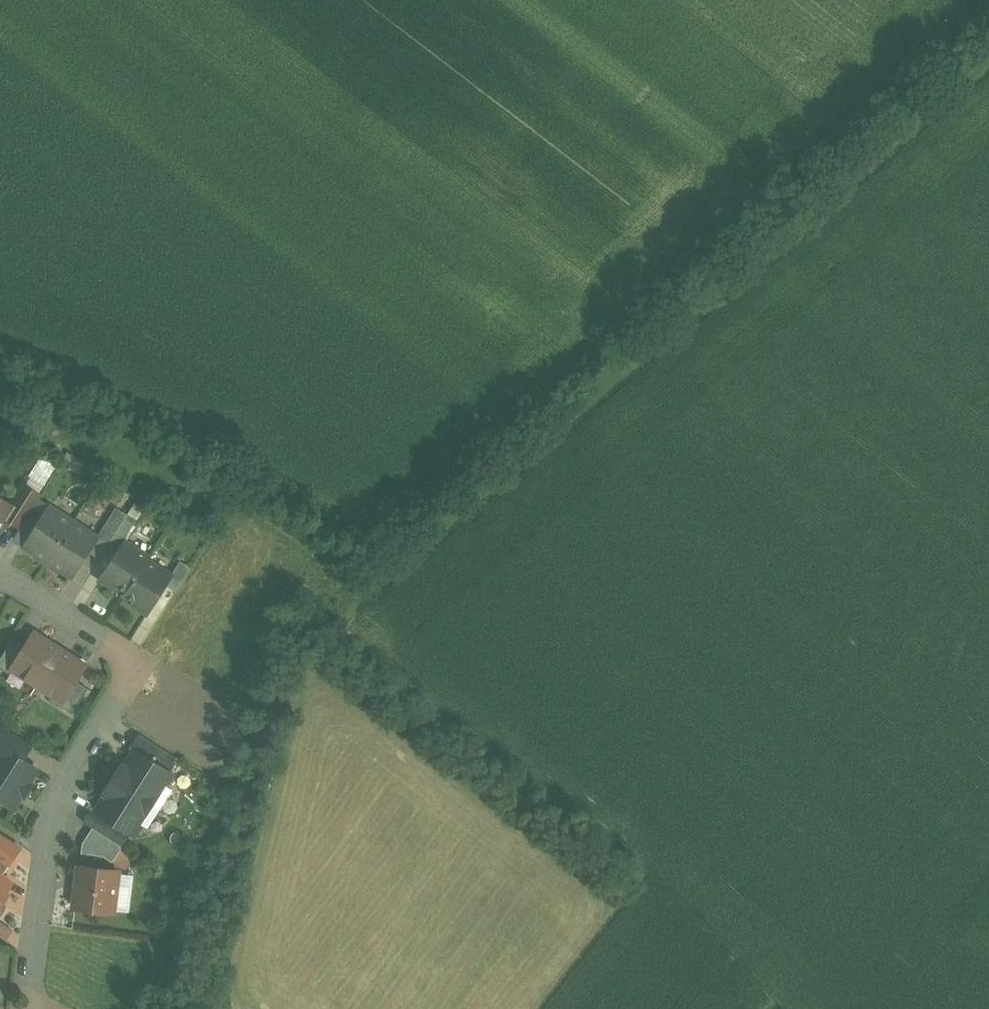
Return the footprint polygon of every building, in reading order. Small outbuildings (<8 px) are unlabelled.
[(30,481),(45,490),(61,466),(47,456),(30,481)] [(40,496),(24,486),(11,505),(15,507),(8,518),(21,526),(37,501),(40,496)] [(0,492),(0,530),(8,518),(15,507),(11,505),(4,501),(2,491),(0,492)] [(21,526),(14,538),(26,546),(49,508),(37,501),(21,526)] [(26,546),(25,546),(41,557),(40,558),(48,563),(74,522),(50,507),(49,508),(26,546)] [(128,515),(117,508),(98,537),(89,551),(100,559),(109,544),(128,515)] [(128,515),(109,544),(120,551),(125,542),(139,521),(129,514),(128,515)] [(74,522),(48,563),(55,568),(56,566),(72,577),(89,551),(98,537),(74,522)] [(120,551),(102,579),(116,588),(118,585),(127,591),(125,594),(126,595),(149,558),(125,542),(120,551)] [(149,558),(126,595),(136,601),(134,604),(148,613),(166,585),(171,576),(148,561),(150,558),(149,558)] [(180,561),(171,576),(166,585),(176,592),(191,568),(180,561)] [(62,649),(36,633),(27,648),(17,664),(18,664),(28,671),(25,675),(39,684),(62,649)] [(0,662),(0,666),(12,674),(18,664),(17,664),(27,648),(14,640),(0,662)] [(87,665),(62,649),(39,684),(53,693),(56,689),(66,695),(67,696),(77,680),(87,665)] [(77,680),(67,696),(66,695),(60,705),(74,713),(90,688),(77,680)] [(4,725),(0,731),(0,752),(3,746),(24,759),(34,744),(4,725)] [(175,756),(141,734),(132,748),(136,751),(137,750),(167,769),(175,756)] [(14,807),(23,793),(27,796),(34,785),(30,782),(39,768),(24,759),(3,746),(0,752),(0,798),(14,807)] [(137,750),(136,751),(122,774),(166,801),(174,789),(167,785),(174,774),(167,769),(137,750)] [(166,801),(122,774),(119,772),(111,785),(113,787),(99,810),(98,811),(128,830),(135,834),(143,823),(149,827),(166,801)] [(128,830),(98,811),(99,810),(94,807),(85,822),(94,827),(120,843),(128,830)] [(120,843),(94,827),(84,843),(83,853),(104,855),(114,862),(124,846),(120,843)] [(0,835),(0,858),(11,865),(22,849),(0,835)] [(5,901),(3,899),(14,883),(3,877),(11,865),(0,858),(0,909),(5,901)] [(120,870),(82,866),(76,908),(115,912),(120,870)]
